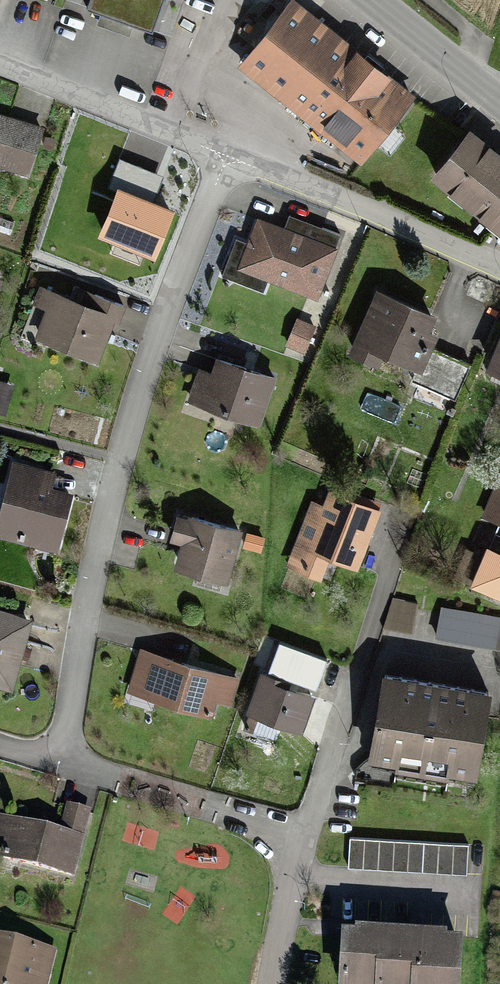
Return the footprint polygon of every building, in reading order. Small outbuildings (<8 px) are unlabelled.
[(99,10),(168,28),(176,0),(101,0),(99,10)] [(294,3),(242,62),(356,162),(408,103),(294,3)] [(0,115),(0,164),(26,171),(40,127),(0,115)] [(427,172),(499,231),(499,153),(465,125),(427,172)] [(119,191),(100,238),(154,259),(172,213),(151,205),(162,178),(121,162),(110,188),(119,191)] [(342,241),(255,210),(235,264),(323,296),(342,241)] [(96,309),(39,284),(32,301),(43,306),(33,328),(94,355),(116,306),(100,300),(96,309)] [(432,312),(377,290),(354,349),(378,359),(383,346),(425,363),(435,336),(424,332),(432,312)] [(489,372),(499,377),(499,346),(489,372)] [(271,378),(211,355),(194,397),(255,421),(271,378)] [(0,501),(0,534),(55,549),(71,492),(49,486),(52,473),(11,462),(0,501)] [(483,517),(499,525),(499,477),(483,517)] [(324,510),(312,505),(288,566),(320,579),(328,558),(356,569),(378,514),(330,495),(324,510)] [(241,534),(178,517),(172,542),(183,545),(177,570),(227,584),(241,534)] [(472,588),(499,600),(499,558),(487,553),(472,588)] [(0,611),(0,680),(8,682),(27,619),(0,611)] [(498,624),(443,615),(439,639),(494,648),(498,624)] [(233,664),(152,641),(140,683),(220,707),(233,664)] [(489,688),(383,671),(369,757),(474,775),(489,688)] [(314,695),(262,675),(249,711),(300,730),(314,695)] [(0,821),(0,841),(7,843),(4,856),(72,871),(84,819),(66,814),(61,834),(0,821)] [(465,846),(346,840),(345,869),(464,875),(465,846)] [(342,933),(340,983),(453,983),(455,938),(342,933)] [(0,937),(0,983),(46,983),(55,950),(0,937)]
